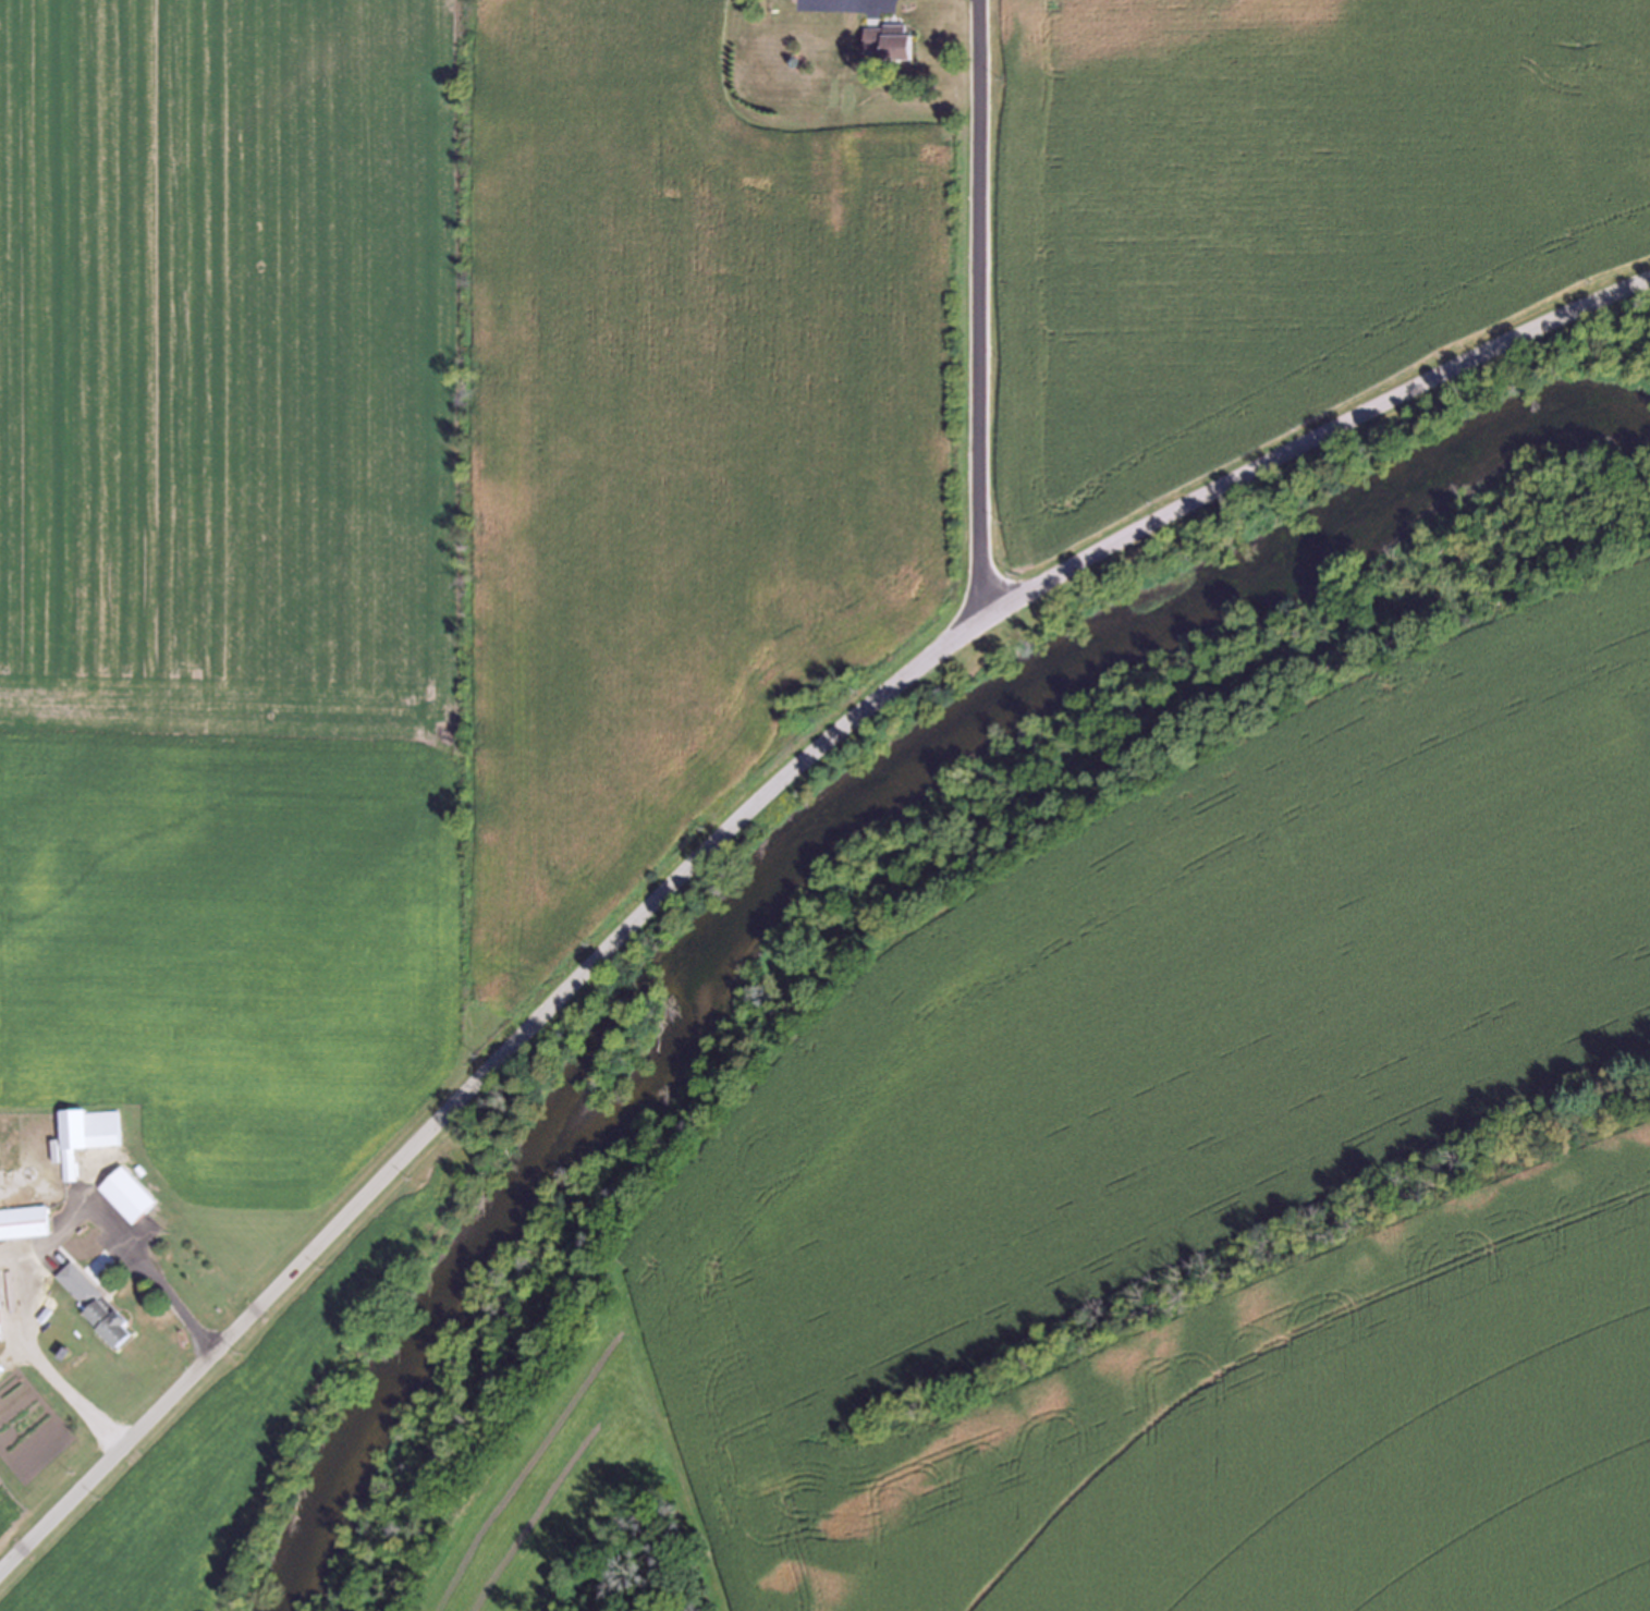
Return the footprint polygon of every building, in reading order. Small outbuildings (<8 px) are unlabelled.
[(914,25),(866,26),(867,57),(914,56),(914,25)] [(61,1111),(63,1180),(76,1180),(75,1148),(120,1146),(119,1109),(61,1111)] [(150,1205),(118,1172),(104,1186),(136,1219),(150,1205)] [(50,1235),(49,1206),(0,1209),(0,1237),(50,1235)] [(54,1278),(121,1346),(135,1332),(126,1324),(131,1320),(72,1260),(54,1278)]
